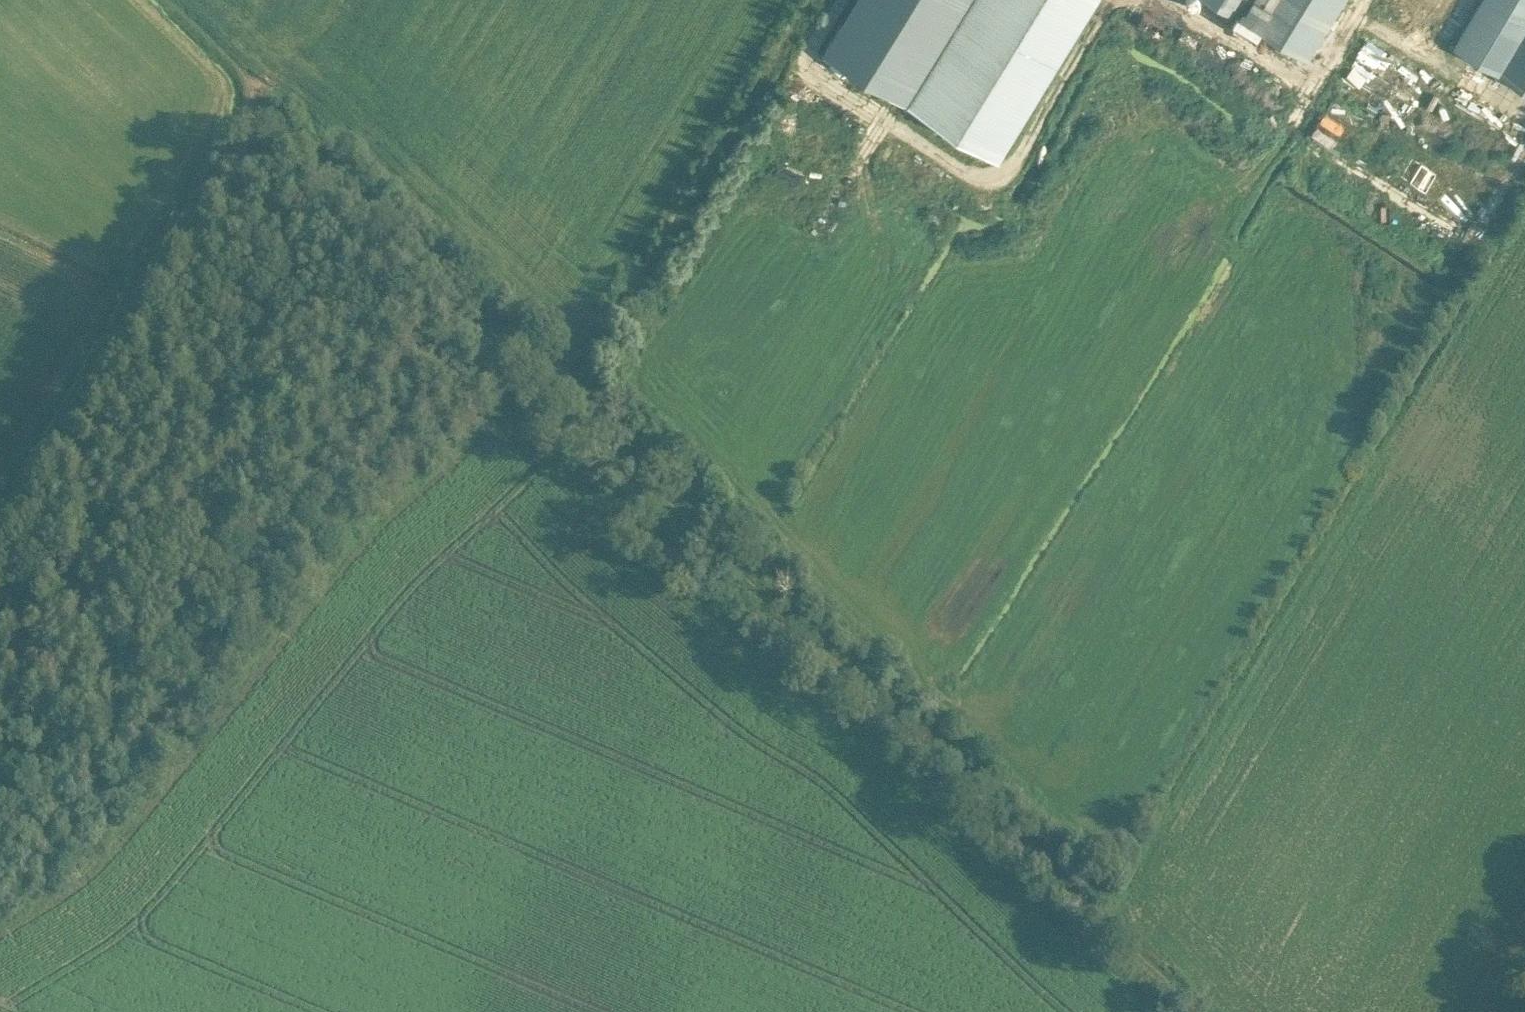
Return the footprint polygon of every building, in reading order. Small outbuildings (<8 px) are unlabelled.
[(1096,0),(973,0),(919,108),(1017,157),(1096,0)] [(1305,57),(1340,0),(1211,0),(1305,57)] [(1455,45),(1524,87),(1524,0),(1482,0),(1455,45)]
